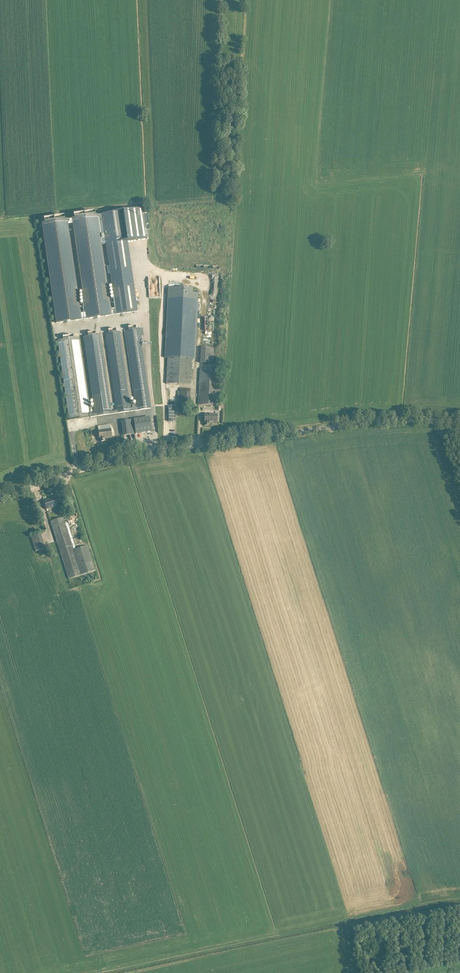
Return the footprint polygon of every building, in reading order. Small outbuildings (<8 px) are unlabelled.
[(122,212),(102,215),(104,230),(105,240),(126,237),(127,242),(147,239),(142,209),(122,212)] [(116,314),(116,309),(110,310),(99,231),(104,230),(102,215),(72,219),(73,224),(87,319),(116,314)] [(73,224),(72,219),(66,220),(42,223),(57,323),(81,319),(87,319),(86,313),(80,314),(67,225),(73,224)] [(129,292),(128,287),(113,289),(113,294),(116,309),(116,314),(137,311),(134,291),(129,292)] [(165,358),(168,358),(166,384),(191,385),(192,359),(195,359),(198,294),(192,294),(192,289),(168,288),(165,358)] [(136,407),(133,407),(134,411),(151,409),(139,329),(125,331),(136,407)] [(116,410),(113,410),(114,414),(134,411),(133,407),(130,408),(119,331),(105,333),(116,410)] [(96,413),(92,413),(93,417),(114,414),(113,410),(110,411),(99,334),(85,336),(96,413)] [(93,417),(92,413),(90,414),(79,337),(58,340),(69,418),(67,418),(67,420),(69,420),(93,417)] [(200,363),(213,364),(214,348),(201,348),(200,363)] [(198,404),(218,405),(219,370),(200,369),(198,404)] [(180,388),(180,391),(178,391),(178,403),(190,404),(191,392),(190,392),(190,388),(180,388)] [(205,414),(205,418),(204,423),(205,423),(205,426),(209,426),(209,424),(209,423),(217,423),(217,414),(205,414)] [(133,420),(135,434),(152,431),(150,417),(133,420)] [(121,421),(123,436),(134,434),(132,420),(121,421)] [(98,431),(99,434),(100,439),(100,442),(105,441),(105,439),(105,438),(112,437),(111,429),(98,431)] [(44,501),(47,509),(57,506),(54,498),(44,501)] [(50,521),(52,526),(69,579),(95,571),(87,546),(76,550),(67,523),(65,524),(63,517),(50,521)] [(45,548),(40,533),(31,536),(35,551),(45,548)]
